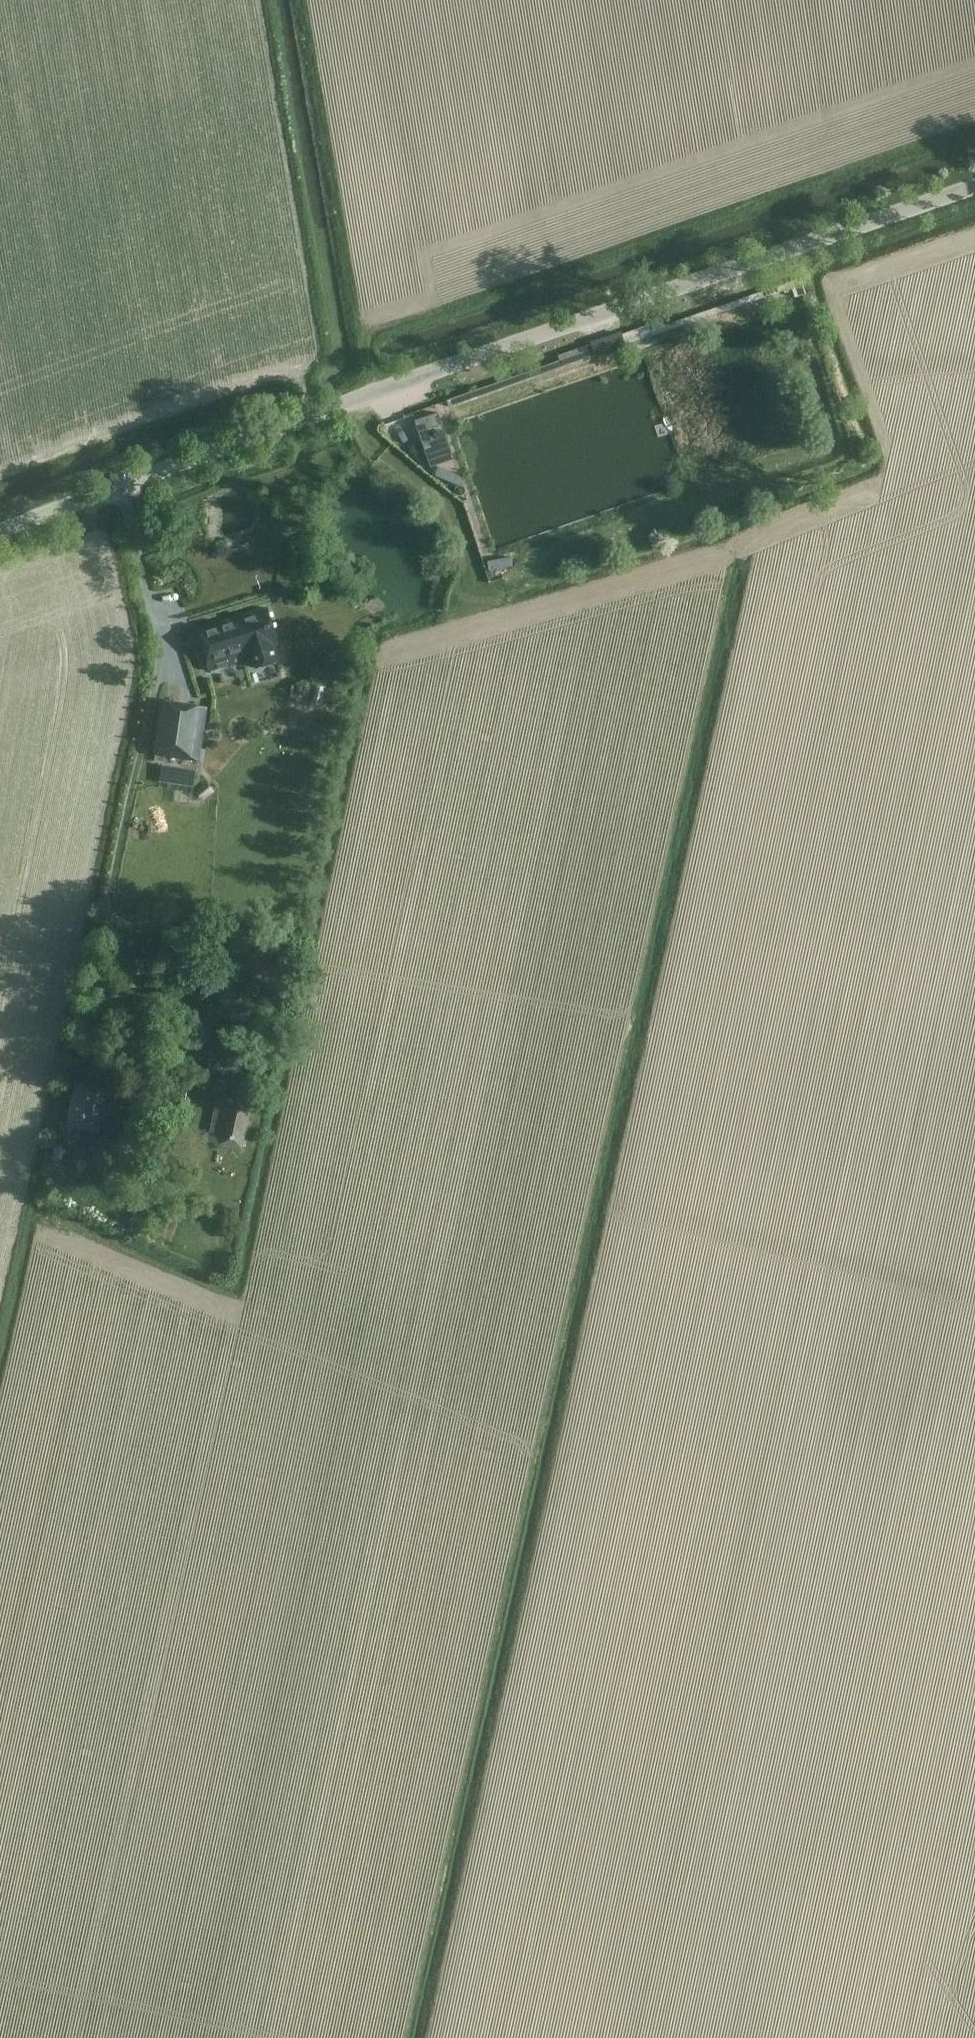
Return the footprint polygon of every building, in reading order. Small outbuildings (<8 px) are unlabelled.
[(801,277),(789,281),(790,285),(792,288),(795,297),(806,292),(801,277)] [(468,391),(446,399),(447,401),(449,407),(452,406),(471,399),(468,391)] [(439,412),(415,420),(431,467),(454,459),(439,412)] [(253,656),(256,667),(281,659),(276,644),(281,642),(269,605),(197,629),(211,669),(253,656)] [(153,755),(200,762),(208,707),(161,700),(153,755)] [(67,1125),(100,1132),(110,1089),(77,1082),(67,1125)] [(242,1148),(247,1126),(252,1103),(219,1096),(209,1141),(242,1148)] [(169,1097),(164,1121),(178,1124),(183,1099),(169,1097)]
